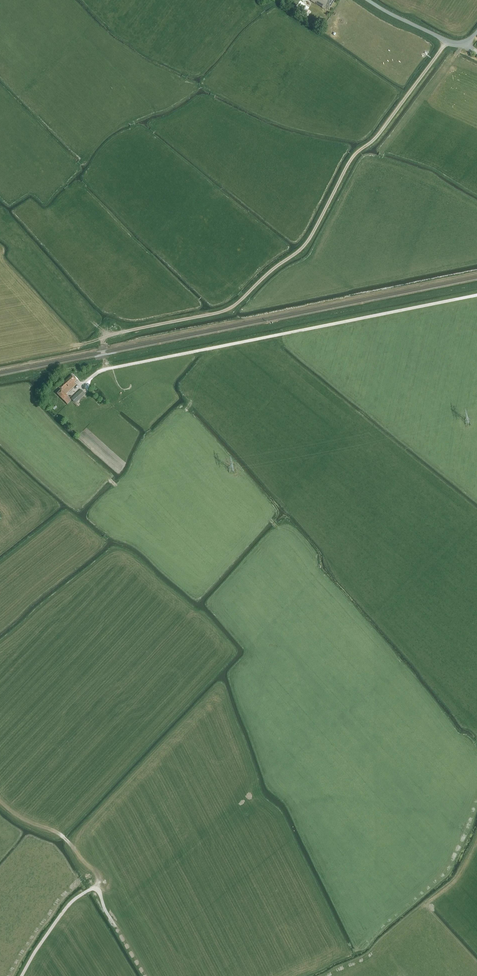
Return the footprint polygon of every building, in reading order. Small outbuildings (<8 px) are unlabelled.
[(311,1),(324,9),(325,8),(329,10),(335,0),(311,0),(311,1)] [(306,18),(309,14),(299,7),(296,11),(306,18)] [(322,22),(325,17),(319,14),(316,19),(322,22)] [(74,382),(77,380),(72,375),(59,388),(61,390),(57,394),(67,405),(71,401),(65,394),(76,385),(74,382)] [(80,399),(85,394),(81,390),(76,395),(72,399),(75,403),(80,399)]
